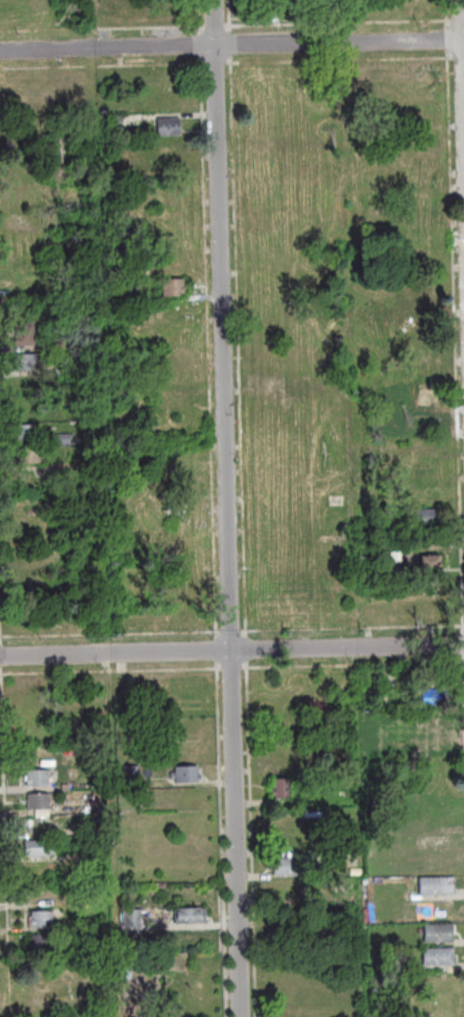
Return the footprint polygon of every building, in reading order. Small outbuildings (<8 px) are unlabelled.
[(98,23),(111,23),(111,9),(98,9),(98,23)] [(125,130),(110,130),(110,117),(124,117),(125,130)] [(182,120),(182,137),(160,137),(160,120),(182,120)] [(185,280),(185,297),(166,297),(166,280),(185,280)] [(18,326),(35,325),(36,347),(18,348),(18,326)] [(48,341),(64,340),(64,351),(48,352),(48,341)] [(18,355),(38,355),(39,371),(18,371),(18,355)] [(74,363),(74,375),(58,375),(58,363),(74,363)] [(35,425),(36,435),(39,435),(39,441),(20,442),(20,426),(35,425)] [(74,435),(75,446),(59,446),(59,436),(74,435)] [(21,450),(46,449),(47,464),(21,465),(21,450)] [(415,506),(438,506),(438,526),(415,526),(415,506)] [(371,534),(388,534),(388,546),(372,546),(371,534)] [(421,554),(439,554),(439,572),(421,572),(421,554)] [(422,706),(422,689),(448,689),(448,705),(422,706)] [(124,787),(123,765),(139,765),(140,787),(124,787)] [(170,772),(175,772),(175,765),(197,765),(198,774),(201,774),(201,780),(198,780),(198,781),(175,782),(175,779),(171,779),(170,772)] [(26,785),(26,770),(48,769),(48,785),(26,785)] [(272,797),(270,797),(270,786),(272,785),(272,778),(289,778),(289,799),(272,799),(272,797)] [(28,809),(28,793),(48,793),(49,809),(28,809)] [(25,855),(24,841),(52,840),(52,854),(25,855)] [(273,876),(273,857),(301,857),(301,875),(273,876)] [(419,895),(419,877),(452,877),(452,894),(419,895)] [(202,921),(175,922),(174,907),(201,907),(202,921)] [(123,928),(122,909),(140,908),(141,928),(123,928)] [(31,927),(31,911),(52,910),(53,927),(31,927)] [(423,942),(423,924),(451,924),(451,941),(423,942)] [(32,933),(32,954),(53,954),(53,933),(32,933)] [(453,947),(453,965),(422,965),(422,948),(453,947)]
